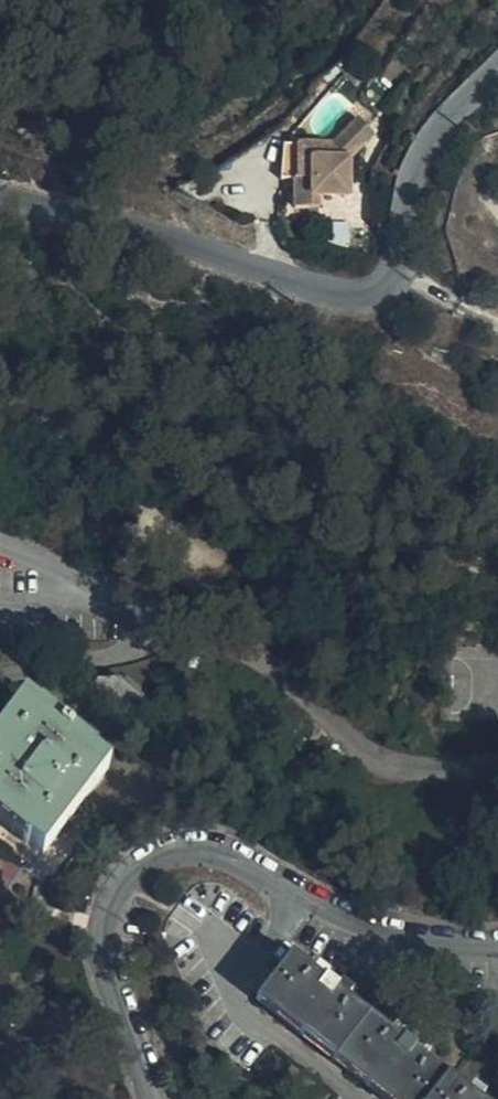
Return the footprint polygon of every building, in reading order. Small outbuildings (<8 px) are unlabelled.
[(316,170),(328,170),(330,150),(357,128),(345,111),(318,132),(282,129),(279,162),(273,162),(271,192),(295,193),(297,180),(315,182),(316,170)] [(327,182),(328,170),(316,170),(315,182),(327,182)] [(114,735),(143,697),(121,681),(97,682),(78,708),(114,735)] [(24,706),(0,736),(0,821),(42,854),(107,770),(24,706)] [(292,957),(260,997),(392,1098),(476,1098),(292,957)]
